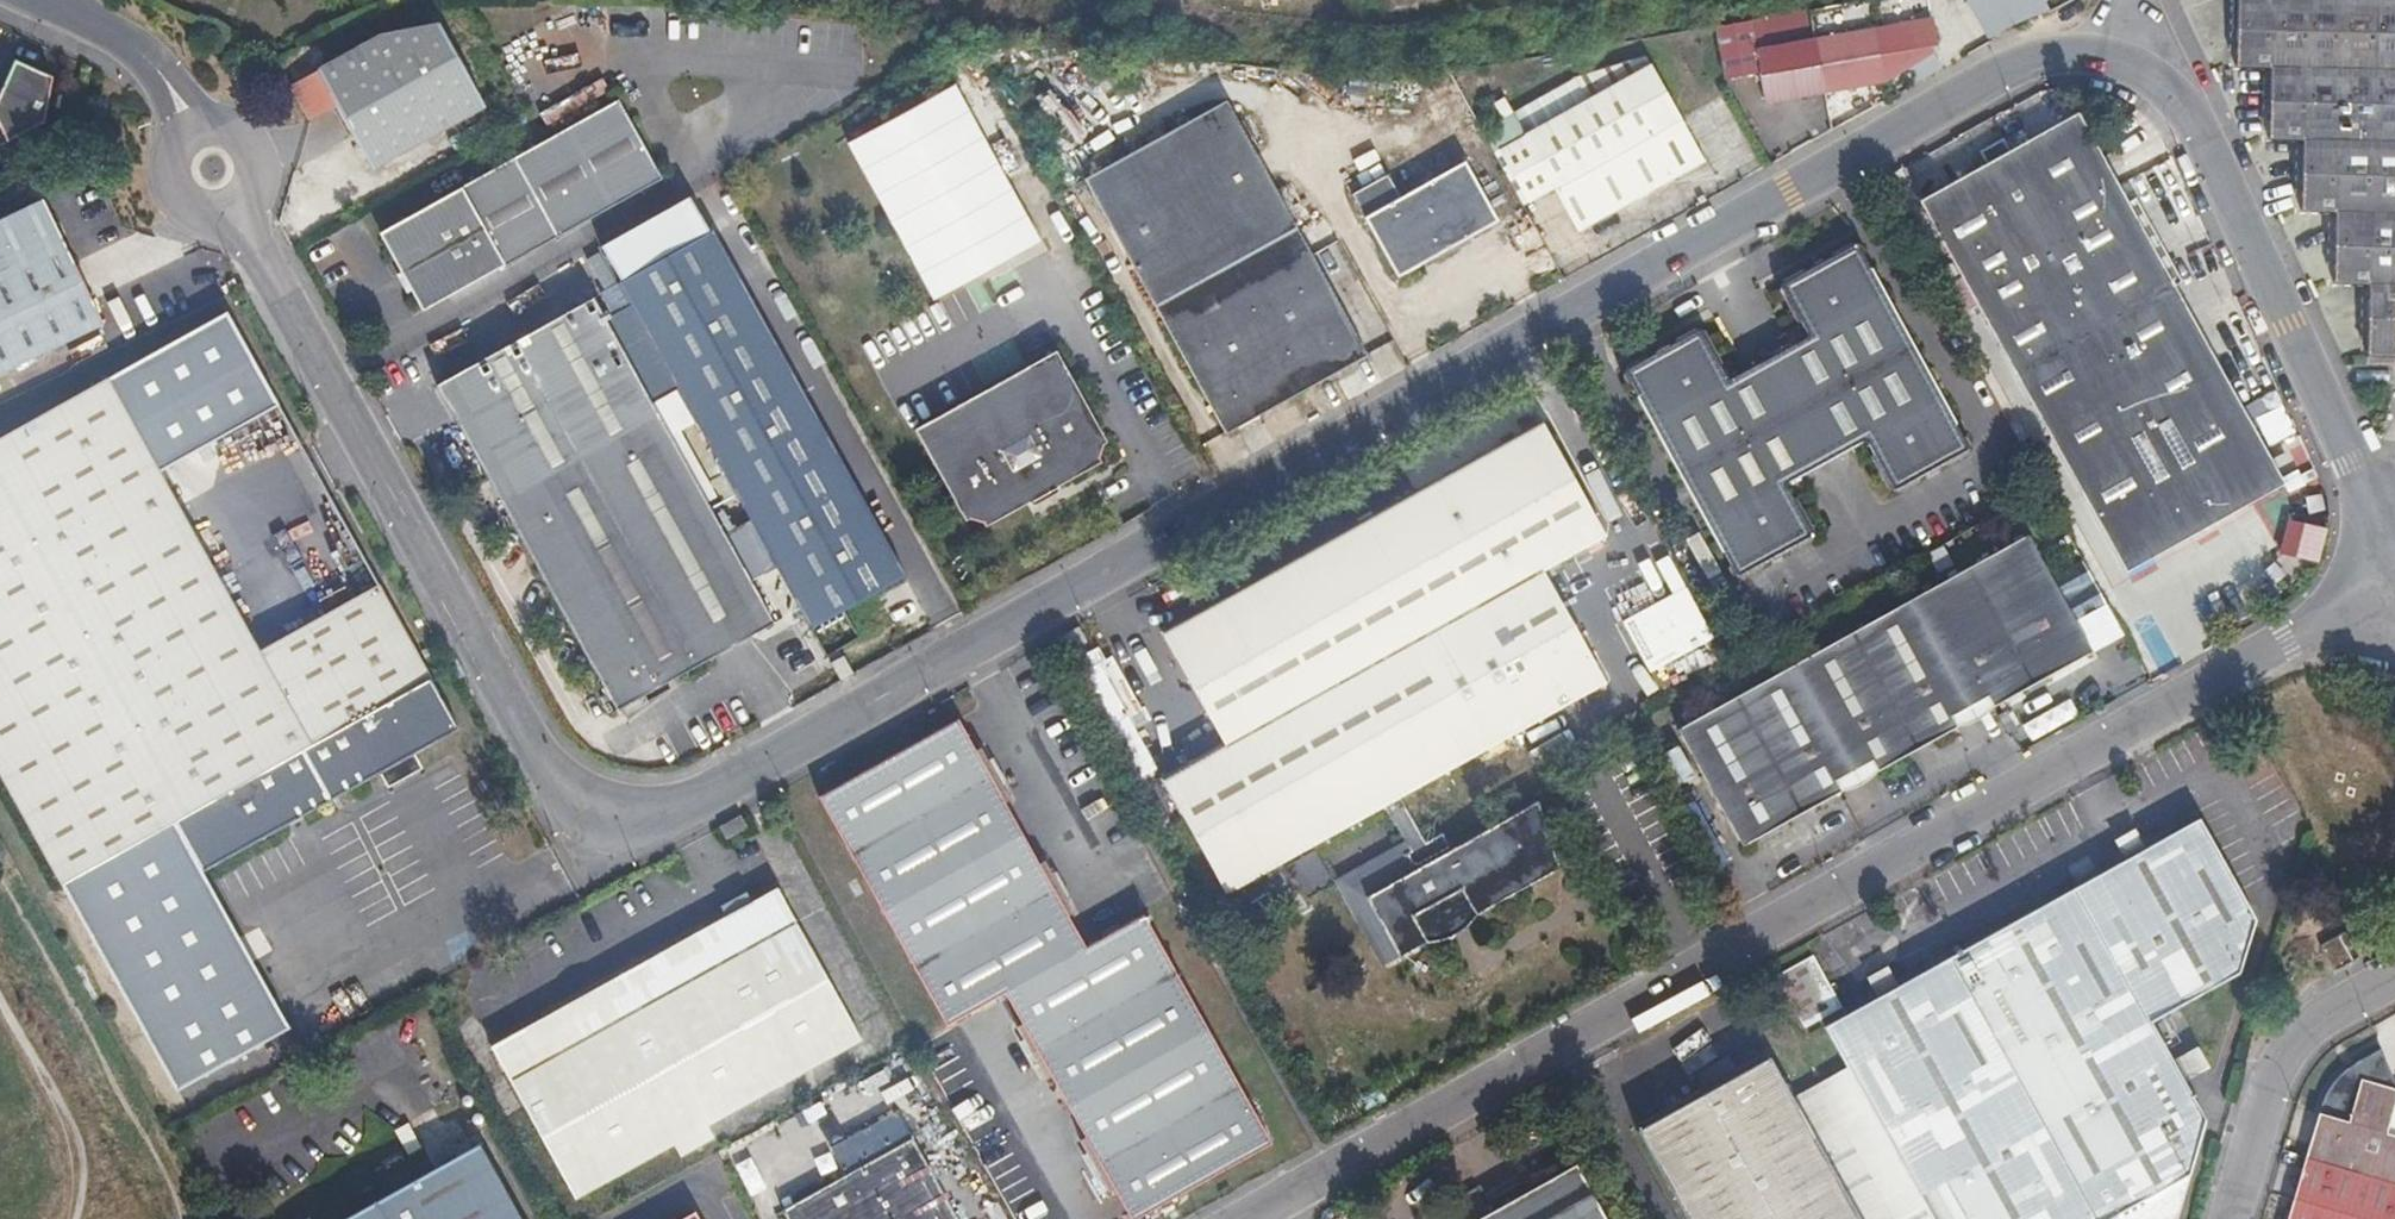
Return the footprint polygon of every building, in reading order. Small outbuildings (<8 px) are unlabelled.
[(1820,91),(1850,86),(1878,76),(1937,40),(1928,0),(1853,0),(1805,9),(1811,39),(1820,91)] [(1991,40),(2050,7),(2046,0),(1968,0),(1991,40)] [(2230,73),(2266,74),(2263,146),(2298,147),(2297,218),(2332,218),(2330,290),(2366,291),(2365,363),(2394,363),(2394,5),(2232,1),(2230,73)] [(1811,39),(1805,9),(1737,21),(1753,48),(1811,39)] [(1737,21),(1689,30),(1724,91),(1757,73),(1761,100),(1820,91),(1811,39),(1753,48),(1737,21)] [(372,44),(320,71),(335,99),(374,169),(483,107),(442,31),(372,44)] [(53,76),(14,60),(0,93),(0,125),(9,141),(46,122),(53,76)] [(1645,69),(1491,151),(1522,206),(1548,192),(1573,237),(1700,167),(1645,69)] [(299,80),(315,109),(335,99),(320,71),(318,70),(299,80)] [(949,88),(846,145),(927,290),(1029,233),(949,88)] [(623,103),(541,147),(586,224),(665,180),(623,103)] [(1230,104),(1086,185),(1227,433),(1371,353),(1230,104)] [(1943,186),(1930,193),(1924,196),(2111,539),(2157,514),(2172,541),(2218,516),(2204,490),(2272,453),(2083,108),(2017,144),(2010,132),(1984,146),(1991,159),(1943,186)] [(586,224),(541,147),(390,230),(431,308),(586,224)] [(1454,147),(1391,183),(1378,160),(1343,179),(1396,276),(1495,221),(1454,147)] [(1915,166),(1930,193),(1943,186),(1928,159),(1915,166)] [(101,324),(43,204),(0,226),(0,373),(101,324)] [(906,578),(713,231),(617,285),(810,631),(906,578)] [(1704,322),(1625,366),(1741,572),(1819,529),(1790,478),(1867,435),(1895,486),(1973,442),(1858,236),(1781,278),(1809,330),(1732,373),(1704,322)] [(2194,249),(2170,263),(2185,290),(2210,277),(2194,249)] [(592,299),(435,386),(618,711),(775,623),(592,299)] [(222,312),(110,369),(161,462),(270,404),(222,312)] [(1051,349),(913,431),(972,537),(1100,464),(1106,442),(1051,349)] [(59,877),(172,815),(201,868),(380,769),(385,777),(423,756),(419,749),(462,725),(380,578),(262,643),(161,462),(110,369),(0,430),(0,771),(59,877)] [(1164,629),(1226,742),(1164,776),(1229,894),(1386,805),(1413,851),(1406,855),(1415,871),(1370,896),(1403,956),(1560,868),(1552,843),(1545,831),(1548,829),(1540,801),(1454,850),(1444,833),(1428,843),(1403,797),(1607,682),(1546,570),(1607,535),(1545,418),(1164,629)] [(2286,479),(2272,453),(2204,490),(2218,516),(2286,479)] [(2157,514),(2111,539),(2127,566),(2172,541),(2157,514)] [(1683,730),(1747,847),(1797,820),(1792,811),(1799,806),(1814,800),(1818,809),(1847,792),(1842,782),(1876,762),(1882,772),(1912,755),(1908,749),(1913,743),(1920,739),(1928,736),(1932,743),(1961,727),(1956,717),(1994,696),(2000,706),(2030,690),(2025,680),(2046,670),(2051,678),(2098,651),(2031,534),(1683,730)] [(1684,587),(1619,620),(1646,674),(1712,640),(1684,587)] [(821,795),(948,1026),(1007,994),(1024,1025),(1020,1028),(1048,1078),(1053,1075),(1088,1138),(1083,1141),(1111,1193),(1117,1189),(1134,1218),(1139,1218),(1272,1144),(1143,914),(1088,944),(1072,915),(1077,912),(1048,860),(1043,862),(1008,799),(1013,797),(985,747),(979,750),(960,718),(821,795)] [(1680,782),(1691,775),(1675,746),(1663,753),(1680,782)] [(427,764),(423,756),(385,777),(389,783),(427,764)] [(738,812),(718,824),(725,837),(745,826),(738,812)] [(172,815),(59,877),(172,1088),(286,1028),(201,868),(172,815)] [(1845,1067),(1792,1097),(1859,1218),(2176,1218),(2205,1122),(2150,1024),(2238,975),(2256,920),(2199,818),(1822,1027),(1845,1067)] [(1298,896),(1328,875),(1310,849),(1279,870),(1298,896)] [(771,882),(485,1043),(507,1081),(485,1093),(498,1115),(521,1103),(572,1192),(671,1136),(679,1148),(708,1133),(700,1120),(856,1033),(853,1028),(771,882)] [(2337,935),(2321,945),(2335,969),(2349,961),(2352,960),(2337,935)] [(1787,996),(1823,980),(1813,958),(1777,973),(1787,996)] [(2387,1138),(2394,1112),(2394,1086),(2377,1052),(2373,1054),(2359,1062),(2345,1075),(2334,1088),(2325,1103),(2317,1121),(2305,1158),(2287,1218),(2394,1218),(2394,1140),(2387,1138)] [(1639,1131),(1688,1218),(1859,1218),(1792,1097),(1770,1059),(1639,1131)] [(785,1210),(789,1218),(959,1218),(914,1139),(785,1210)] [(470,1147),(394,1192),(346,1218),(511,1218),(470,1147)] [(1576,1168),(1482,1218),(1604,1218),(1576,1168)]
